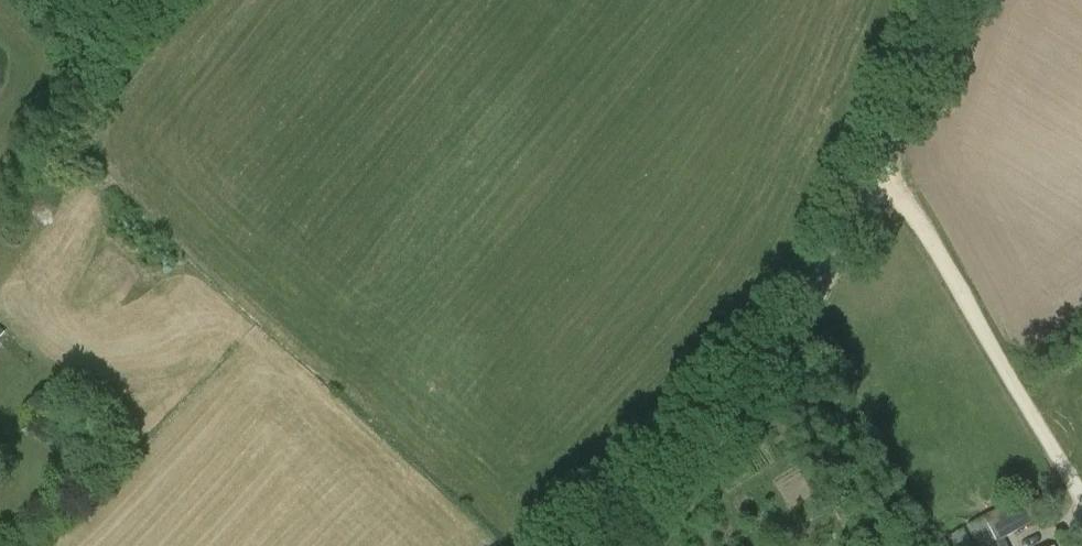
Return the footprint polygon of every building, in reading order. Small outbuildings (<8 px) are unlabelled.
[(1047,513),(1038,497),(1032,500),(1029,493),(967,527),(969,532),(973,539),(977,545),(1005,545),(1002,540),(1043,519),(1041,516),(1047,513)] [(963,529),(951,535),(957,545),(972,545),(963,529)]
